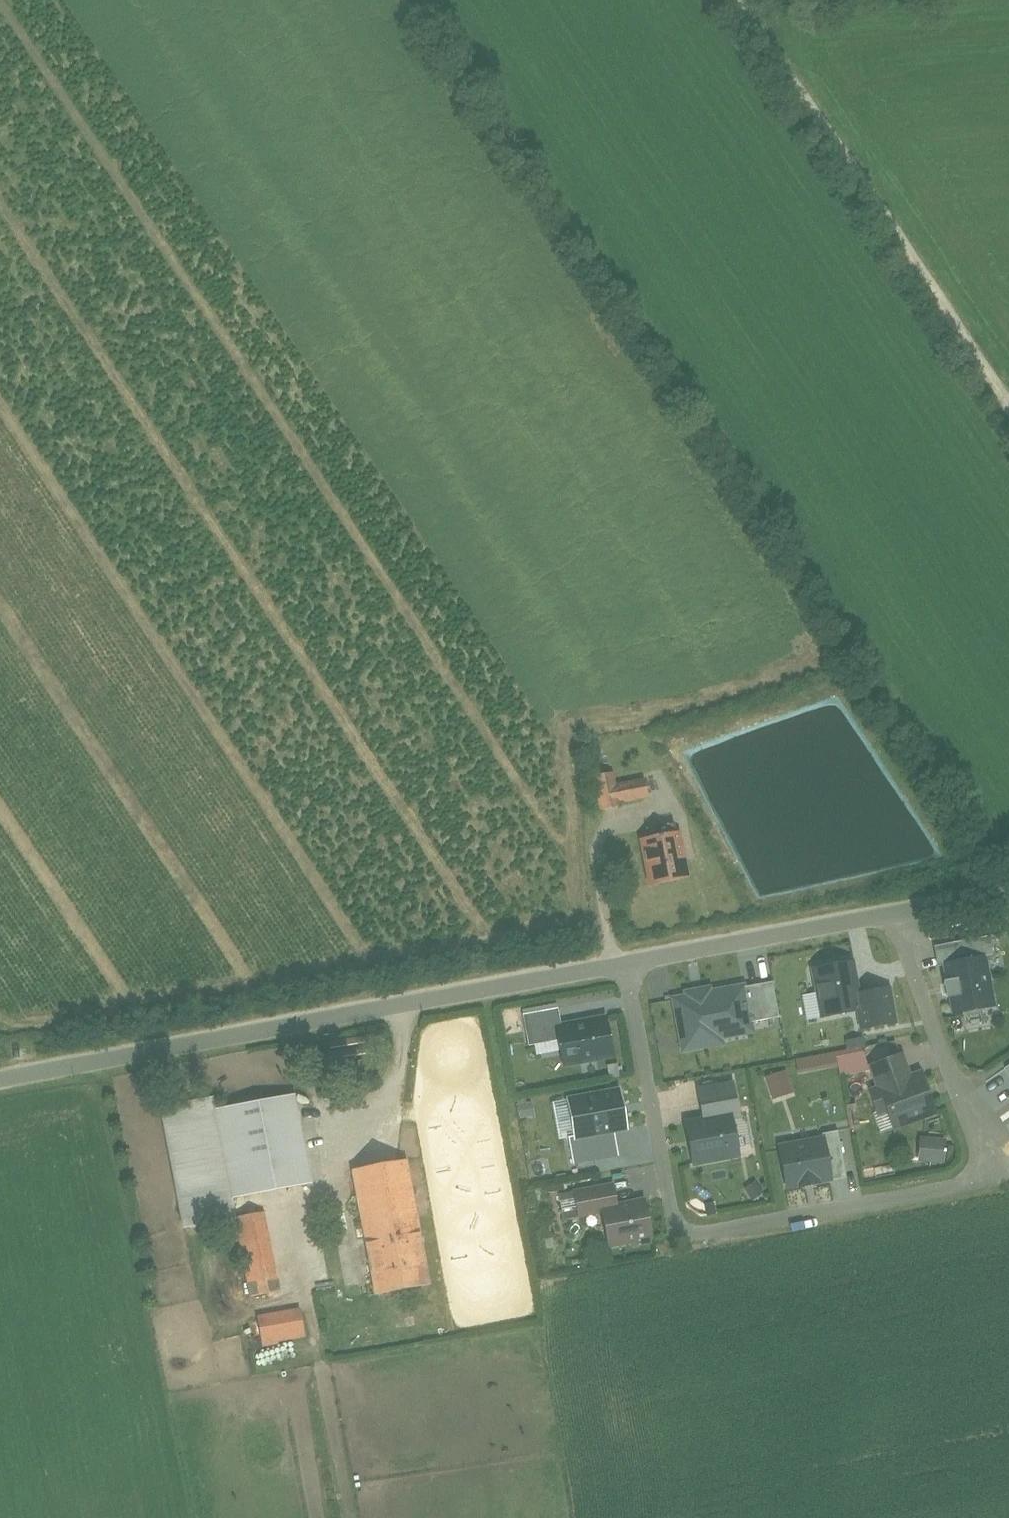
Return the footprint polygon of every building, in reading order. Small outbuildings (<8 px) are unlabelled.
[(622,812),(621,808),(649,804),(645,783),(619,787),(618,779),(598,782),(603,815),(622,812)] [(686,836),(642,845),(651,892),(695,883),(686,836)] [(998,959),(995,940),(936,950),(940,969),(998,959)] [(859,1031),(897,1024),(890,987),(860,993),(854,961),(811,968),(820,1020),(856,1013),(859,1031)] [(999,1014),(989,961),(945,969),(955,1022),(999,1014)] [(782,1021),(776,987),(750,991),(756,1026),(782,1021)] [(750,988),(677,1001),(685,1050),(687,1058),(730,1051),(729,1044),(758,1039),(756,1026),(750,991),(750,988)] [(519,1005),(521,1012),(557,1006),(556,998),(519,1005)] [(557,1014),(527,1021),(534,1050),(564,1043),(557,1014)] [(562,1028),(568,1071),(621,1063),(615,1020),(562,1028)] [(839,1066),(840,1075),(866,1071),(862,1046),(796,1057),(798,1072),(839,1066)] [(873,1070),(881,1091),(873,1093),(889,1138),(939,1120),(923,1075),(914,1078),(907,1058),(873,1070)] [(788,1069),(766,1075),(772,1098),(794,1092),(788,1069)] [(707,1091),(712,1124),(740,1120),(747,1120),(742,1086),(707,1091)] [(628,1131),(620,1088),(566,1098),(574,1141),(628,1131)] [(217,1097),(166,1107),(189,1224),(239,1214),(237,1202),(220,1115),(217,1097)] [(318,1186),(301,1100),(220,1115),(237,1202),(318,1186)] [(696,1126),(702,1171),(746,1165),(740,1120),(712,1124),(696,1126)] [(852,1184),(844,1136),(825,1139),(826,1144),(833,1187),(852,1184)] [(949,1142),(924,1140),(922,1166),(947,1169),(949,1142)] [(826,1144),(782,1151),(790,1197),(833,1190),(833,1187),(826,1144)] [(437,1292),(412,1167),(357,1178),(382,1303),(437,1292)] [(618,1189),(578,1195),(582,1220),(610,1216),(621,1214),(618,1189)] [(610,1216),(615,1253),(659,1246),(653,1210),(621,1214),(610,1216)] [(285,1289),(269,1212),(239,1218),(255,1295),(285,1289)] [(306,1312),(261,1319),(265,1352),(310,1345),(306,1312)]
